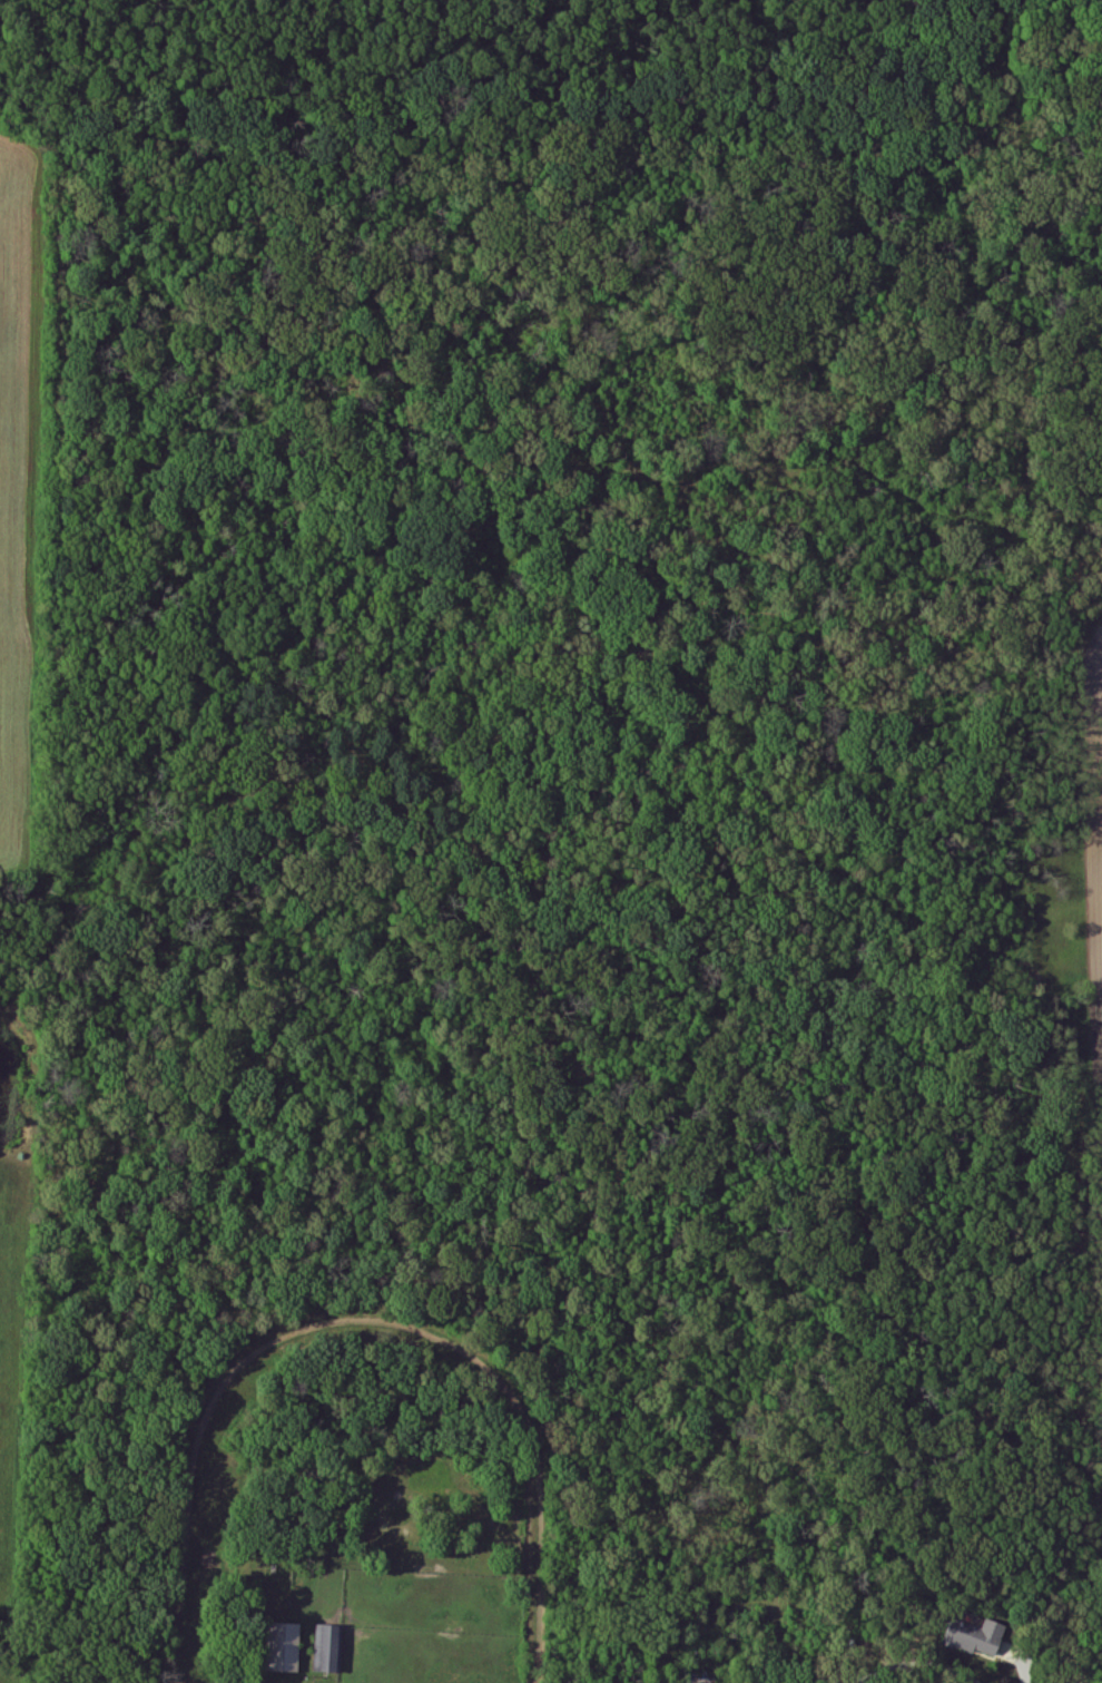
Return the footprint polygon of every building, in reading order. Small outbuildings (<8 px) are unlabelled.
[(951,1619),(942,1642),(993,1661),(1006,1627),(986,1620),(981,1631),(951,1619)] [(266,1672),(299,1673),(300,1624),(268,1623),(266,1672)] [(342,1626),(320,1625),(319,1673),(341,1674),(342,1626)]
